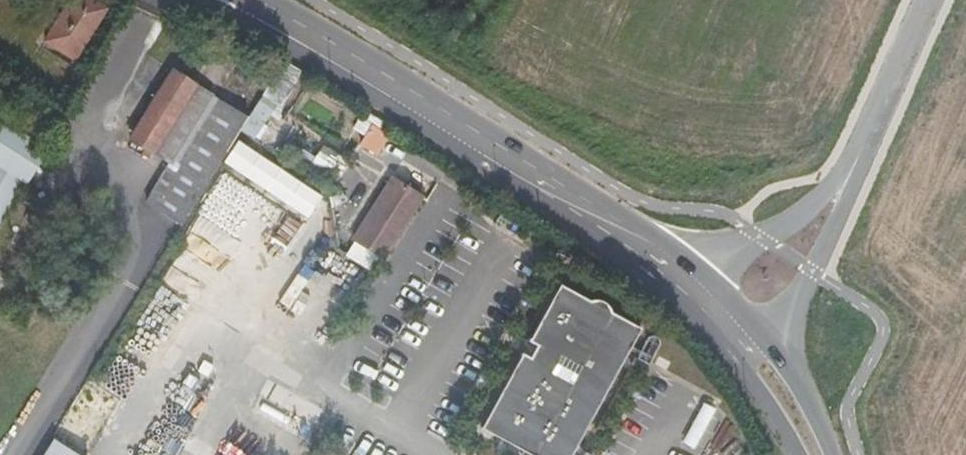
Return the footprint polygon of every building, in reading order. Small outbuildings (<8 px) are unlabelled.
[(43,43),(78,63),(112,5),(103,0),(68,0),(43,43)] [(246,118),(170,72),(127,143),(165,166),(144,201),(181,224),(246,118)] [(331,139),(353,116),(332,97),(311,120),(331,139)] [(44,147),(0,121),(0,220),(44,147)] [(239,138),(225,159),(310,216),(324,195),(239,138)] [(420,202),(389,182),(350,242),(381,261),(420,202)] [(483,426),(534,454),(573,454),(643,330),(619,316),(608,305),(603,303),(597,301),(589,300),(564,286),(483,426)] [(52,436),(41,454),(85,454),(52,436)]
